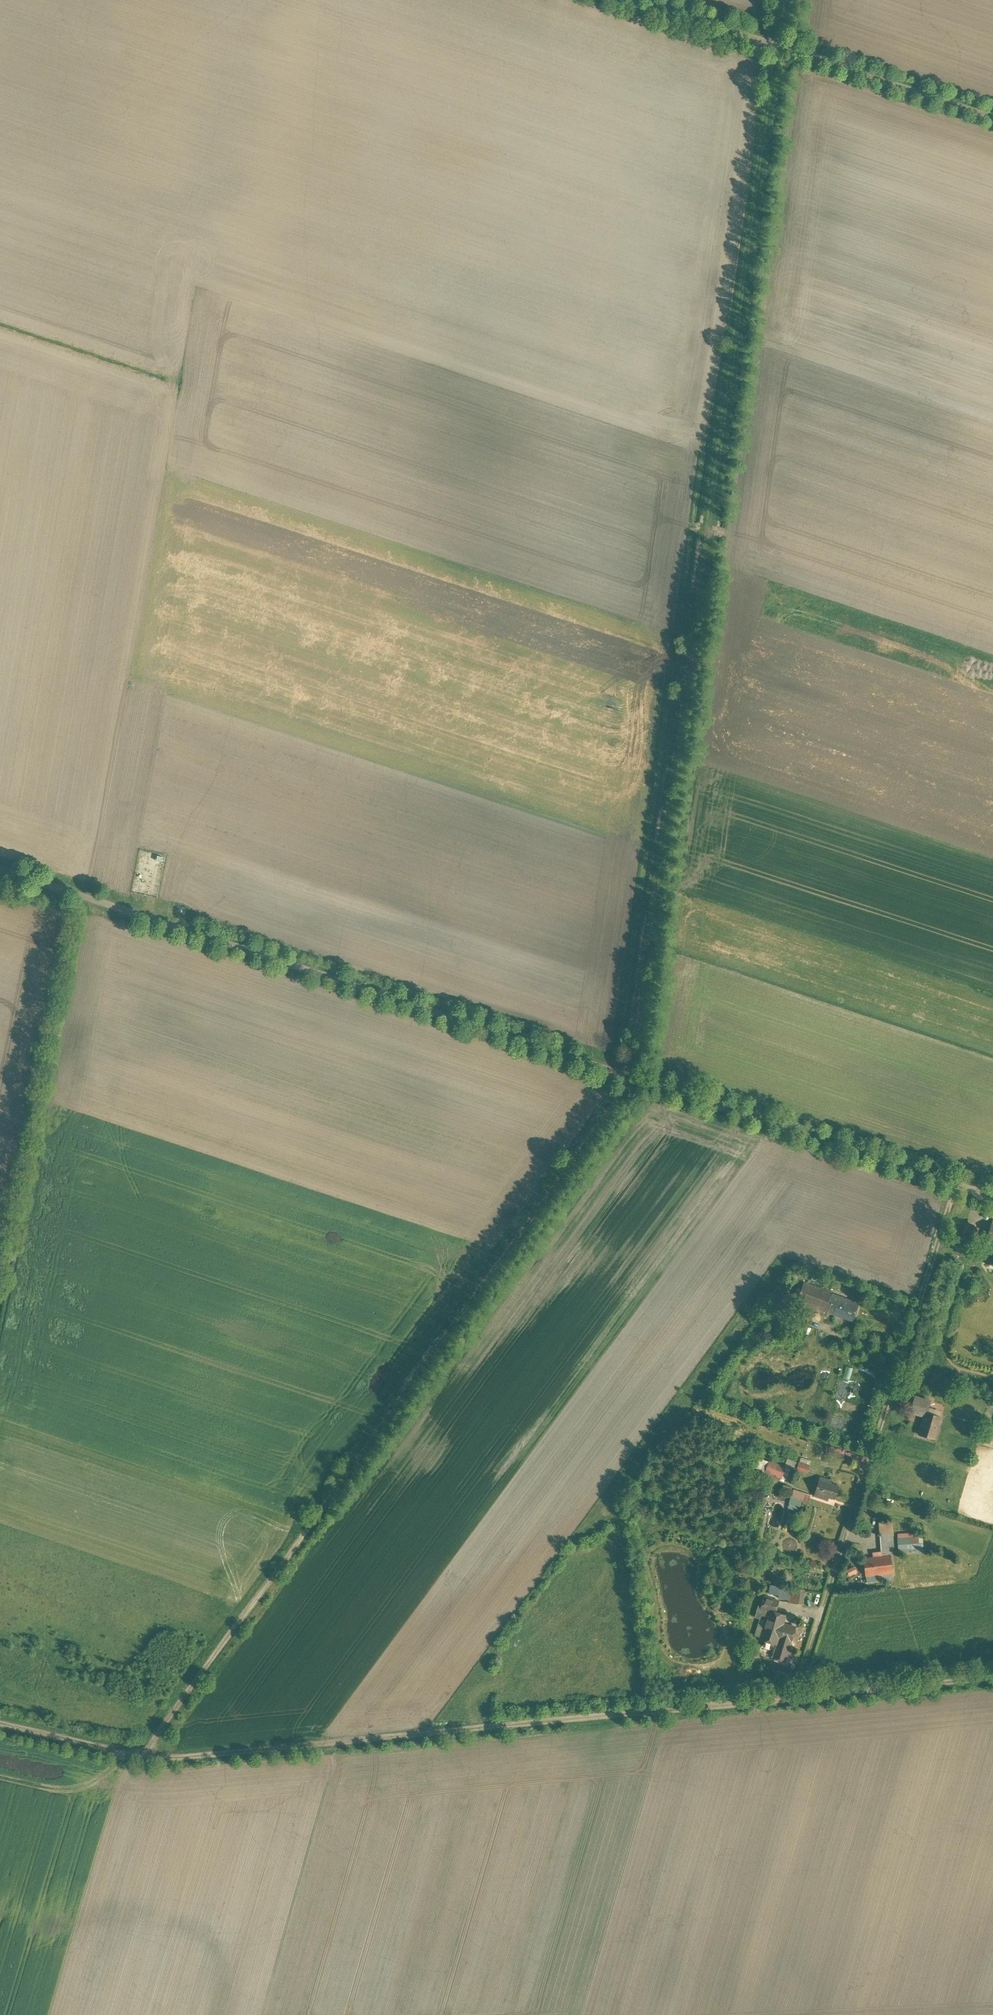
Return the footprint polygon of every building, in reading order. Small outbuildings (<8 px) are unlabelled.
[(798,1313),(824,1322),(828,1311),(834,1295),(831,1294),(832,1292),(804,1282),(796,1304),(801,1305),(798,1313)] [(859,1305),(835,1295),(834,1295),(828,1311),(853,1321),(859,1305)] [(908,1412),(924,1417),(929,1399),(913,1394),(908,1412)] [(933,1439),(941,1417),(926,1411),(918,1433),(933,1439)] [(794,1467),(796,1461),(787,1459),(785,1465),(794,1467)] [(770,1461),(767,1474),(781,1478),(784,1465),(770,1461)] [(807,1473),(810,1464),(798,1461),(795,1469),(807,1473)] [(819,1480),(815,1494),(834,1500),(838,1487),(819,1480)] [(795,1490),(789,1507),(799,1510),(805,1494),(795,1490)] [(893,1521),(878,1522),(879,1533),(894,1532),(893,1521)] [(917,1531),(897,1533),(899,1550),(918,1549),(917,1531)] [(889,1556),(863,1559),(865,1581),(891,1578),(889,1556)] [(849,1575),(858,1571),(855,1565),(846,1569),(849,1575)] [(788,1601),(802,1603),(803,1592),(790,1590),(788,1601)] [(768,1612),(758,1638),(776,1644),(778,1637),(783,1624),(785,1618),(768,1612)] [(794,1628),(783,1624),(778,1637),(790,1641),(794,1628)]
